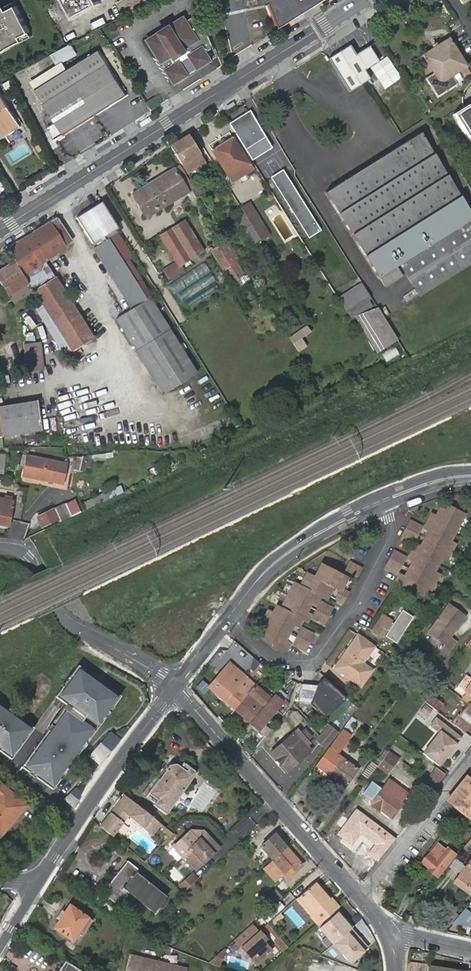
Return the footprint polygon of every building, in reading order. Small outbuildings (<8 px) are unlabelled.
[(76,15),(98,3),(96,0),(68,0),(76,15)] [(152,0),(122,0),(117,2),(124,15),(152,0)] [(286,27),(301,18),(299,12),(305,9),(301,0),(270,0),(271,4),(275,2),(286,27)] [(330,0),(301,0),(305,9),(313,5),(315,9),(330,0)] [(34,36),(14,2),(0,10),(0,54),(34,36)] [(307,14),(315,9),(313,5),(305,9),(307,14)] [(307,14),(305,9),(299,12),(301,18),(307,14)] [(217,50),(201,12),(177,28),(174,24),(150,40),(177,83),(214,60),(211,55),(217,50)] [(424,56),(435,73),(427,79),(438,97),(457,85),(455,82),(469,73),(466,68),(468,67),(450,39),(424,56)] [(353,46),(331,59),(352,92),(373,79),(368,71),(381,62),(373,47),(358,55),(353,46)] [(36,91),(56,123),(48,128),(56,141),(65,137),(64,135),(128,95),(100,51),(36,91)] [(31,81),(36,91),(68,71),(63,61),(31,81)] [(15,86),(10,79),(2,84),(7,92),(15,86)] [(6,136),(3,131),(18,121),(0,93),(0,139),(6,136)] [(453,114),(470,142),(470,102),(453,114)] [(251,111),(231,123),(253,159),(273,147),(251,111)] [(22,125),(18,121),(3,131),(6,136),(22,125)] [(332,202),(378,274),(388,286),(405,276),(394,264),(470,215),(470,212),(422,134),(394,151),(346,182),(335,189),(340,197),(332,202)] [(205,162),(189,137),(172,147),(188,173),(205,162)] [(212,150),(231,182),(252,169),(251,167),(253,166),(247,156),(245,157),(233,137),(212,150)] [(133,194),(148,218),(189,193),(174,169),(133,194)] [(283,169),(271,177),(309,237),(321,230),(283,169)] [(335,189),(327,194),(332,202),(340,197),(335,189)] [(93,243),(119,228),(103,202),(77,218),(93,243)] [(250,224),(260,240),(267,236),(247,204),(240,208),(250,224)] [(394,264),(405,276),(423,296),(470,266),(470,215),(394,264)] [(60,226),(56,220),(9,250),(40,301),(34,305),(63,352),(70,347),(72,352),(93,339),(45,262),(66,249),(64,247),(73,241),(62,225),(60,226)] [(161,237),(179,266),(204,251),(186,222),(161,237)] [(260,240),(250,224),(243,229),(252,244),(260,240)] [(98,252),(132,308),(146,299),(137,284),(143,280),(118,240),(98,252)] [(213,252),(224,271),(237,263),(226,244),(213,252)] [(15,262),(0,271),(0,282),(7,294),(27,282),(15,262)] [(206,284),(215,280),(206,264),(184,275),(190,285),(203,279),(206,284)] [(9,297),(29,285),(27,282),(7,294),(9,297)] [(338,300),(347,314),(350,312),(369,299),(361,285),(338,300)] [(117,320),(163,394),(197,373),(150,299),(117,320)] [(369,299),(350,312),(357,323),(377,310),(369,299)] [(377,310),(357,323),(379,355),(399,343),(377,310)] [(307,325),(288,337),(298,353),(307,347),(302,338),(311,332),(307,325)] [(23,338),(26,372),(43,370),(41,343),(36,343),(35,337),(23,338)] [(12,367),(24,367),(24,356),(12,356),(12,367)] [(0,406),(0,427),(1,435),(40,431),(36,402),(0,406)] [(88,415),(73,421),(85,453),(100,448),(88,415)] [(87,454),(74,456),(72,469),(83,472),(87,454)] [(21,455),(19,465),(23,465),(21,476),(61,483),(64,463),(21,455)] [(80,504),(83,512),(123,492),(119,485),(80,504)] [(7,526),(12,500),(0,497),(0,525),(7,526)] [(73,499),(53,509),(58,519),(78,509),(73,499)] [(429,522),(432,523),(454,536),(464,517),(454,512),(455,509),(449,507),(447,512),(442,509),(438,517),(435,515),(433,515),(429,522)] [(36,517),(40,527),(58,519),(53,509),(36,517)] [(411,521),(407,529),(419,536),(423,527),(411,521)] [(425,529),(428,530),(430,531),(426,539),(452,553),(456,545),(451,543),(454,536),(432,523),(429,522),(425,529)] [(419,536),(407,529),(402,537),(415,543),(419,536)] [(422,547),(420,546),(417,544),(413,551),(416,553),(439,565),(443,558),(448,561),(452,553),(426,539),(422,547)] [(395,551),(391,559),(403,565),(408,557),(395,551)] [(409,559),(412,560),(415,561),(410,569),(436,583),(440,575),(435,572),(439,565),(416,553),(413,551),(409,559)] [(403,565),(391,559),(387,566),(399,573),(403,565)] [(347,571),(359,577),(363,569),(351,562),(347,571)] [(316,576),(331,585),(336,587),(342,591),(337,599),(345,603),(350,593),(343,589),(347,583),(342,580),(344,575),(323,564),(316,576)] [(403,585),(405,586),(422,595),(427,588),(432,590),(436,583),(410,569),(408,572),(406,576),(401,574),(397,582),(403,585)] [(302,585),(323,596),(329,599),(333,592),(328,590),(331,585),(316,576),(309,573),(302,585)] [(297,582),(291,593),(290,595),(283,607),(305,619),(309,621),(313,614),(308,612),(311,606),(313,603),(314,602),(318,604),(323,596),(302,585),(297,582)] [(405,586),(403,585),(394,599),(400,600),(405,586)] [(323,601),(320,606),(318,610),(330,616),(332,611),(334,608),(323,601)] [(450,637),(465,616),(449,604),(428,633),(444,644),(440,650),(446,654),(456,641),(450,637)] [(305,619),(283,607),(279,605),(275,612),(271,610),(266,617),(292,631),(296,624),(301,626),(305,619)] [(325,625),(330,616),(318,610),(314,618),(325,625)] [(402,610),(385,635),(396,643),(413,617),(402,610)] [(383,615),(372,629),(381,636),(391,620),(383,615)] [(287,640),(292,631),(266,617),(261,626),(266,629),(262,636),(288,650),(293,642),(287,640)] [(299,635),(311,641),(315,633),(304,627),(299,635)] [(295,644),(299,635),(292,631),(287,640),(293,642),(288,650),(289,650),(297,651),(306,650),(295,644)] [(138,632),(131,640),(143,649),(150,640),(138,632)] [(350,670),(360,677),(364,680),(366,678),(373,669),(363,662),(370,654),(376,646),(359,634),(346,651),(335,666),(346,675),(350,670)] [(306,650),(311,641),(299,635),(295,644),(306,650)] [(271,699),(228,661),(207,685),(259,730),(283,702),(274,695),(271,699)] [(121,698),(79,666),(71,676),(74,678),(66,689),(63,687),(55,697),(66,705),(55,721),(58,723),(50,733),(48,730),(21,767),(29,773),(31,771),(37,775),(35,777),(52,790),(60,779),(57,777),(65,767),(67,769),(82,749),(80,747),(87,737),(89,739),(105,719),(102,717),(111,706),(113,708),(121,698)] [(364,680),(360,677),(350,670),(346,675),(348,676),(361,685),(364,680)] [(305,684),(293,696),(318,721),(341,698),(319,677),(308,687),(305,684)] [(467,704),(470,707),(470,681),(463,692),(466,694),(461,700),(467,704)] [(429,694),(424,702),(435,711),(441,703),(429,694)] [(11,760),(34,728),(18,717),(16,720),(6,712),(8,709),(0,704),(0,752),(11,760)] [(462,732),(469,723),(470,725),(470,707),(467,704),(458,715),(457,715),(451,723),(462,732)] [(435,719),(429,726),(436,731),(441,724),(435,719)] [(437,766),(459,738),(441,724),(436,731),(438,733),(422,754),(437,766)] [(324,747),(337,732),(329,726),(317,742),(324,747)] [(270,753),(286,771),(311,750),(307,745),(309,743),(306,740),(301,734),(297,729),(270,753)] [(301,734),(306,740),(310,737),(305,730),(301,734)] [(317,766),(329,775),(335,766),(334,765),(340,757),(334,753),(335,750),(338,752),(350,736),(342,731),(317,766)] [(98,764),(119,741),(110,732),(101,743),(100,743),(90,755),(89,755),(88,756),(98,764)] [(376,766),(384,772),(386,774),(396,760),(386,753),(376,766)] [(166,814),(196,772),(191,768),(193,766),(193,765),(193,762),(192,760),(191,759),(188,759),(186,759),(184,760),(183,762),(175,756),(174,756),(170,757),(141,795),(153,804),(153,805),(166,814)] [(329,775),(345,787),(357,770),(340,757),(334,765),(335,766),(329,775)] [(361,775),(366,779),(376,766),(370,762),(361,775)] [(366,779),(366,780),(374,786),(384,772),(376,766),(366,779)] [(422,783),(431,790),(442,774),(433,768),(422,783)] [(311,782),(305,777),(299,786),(296,789),(302,794),(311,782)] [(470,778),(461,789),(464,790),(457,794),(454,797),(459,801),(454,807),(461,813),(470,821),(470,779),(470,778)] [(0,784),(0,837),(19,814),(18,813),(24,805),(0,784)] [(75,787),(64,800),(73,807),(81,792),(75,787)] [(382,787),(369,805),(378,811),(378,810),(388,817),(389,816),(400,801),(406,793),(399,788),(393,795),(382,787)] [(110,812),(99,826),(111,836),(127,815),(151,834),(160,823),(123,794),(117,803),(119,805),(112,814),(110,812)] [(459,801),(454,797),(449,803),(454,807),(459,801)] [(403,803),(400,801),(389,816),(391,818),(403,803)] [(110,812),(112,814),(119,805),(117,803),(110,812)] [(356,809),(338,834),(351,844),(359,833),(373,844),(366,853),(378,862),(396,838),(356,809)] [(189,832),(173,846),(182,856),(183,854),(206,834),(203,831),(195,831),(192,835),(189,832)] [(218,847),(206,834),(183,854),(188,860),(196,861),(199,864),(218,847)] [(275,834),(260,847),(272,860),(286,847),(275,834)] [(443,849),(439,846),(433,853),(424,863),(432,869),(431,870),(439,877),(457,855),(450,848),(447,852),(445,854),(442,851),(443,849)] [(285,879),(301,865),(286,847),(272,860),(263,868),(274,879),(281,873),(285,879)] [(182,856),(194,869),(199,864),(196,861),(188,860),(183,854),(182,856)] [(137,870),(126,860),(113,877),(115,879),(104,894),(118,905),(130,891),(147,904),(157,891),(134,873),(137,870)] [(470,894),(470,864),(457,883),(470,894)] [(192,875),(180,886),(183,889),(195,879),(192,875)] [(338,907),(316,881),(296,899),(318,926),(338,907)] [(274,889),(268,900),(278,906),(284,895),(274,889)] [(78,933),(88,918),(69,904),(64,912),(61,910),(56,918),(59,920),(54,929),(72,941),(78,933)] [(464,910),(453,925),(470,929),(470,916),(464,910)] [(372,948),(340,912),(321,928),(354,964),(372,948)] [(92,921),(88,918),(78,933),(82,936),(92,921)] [(275,950),(252,925),(235,940),(258,965),(275,950)] [(309,947),(322,938),(317,930),(304,939),(309,947)] [(159,960),(130,953),(125,970),(156,970),(159,960)] [(159,960),(156,970),(186,970),(187,967),(159,960)] [(65,962),(59,970),(79,970),(65,962)] [(409,970),(427,970),(428,966),(410,963),(409,970)]
